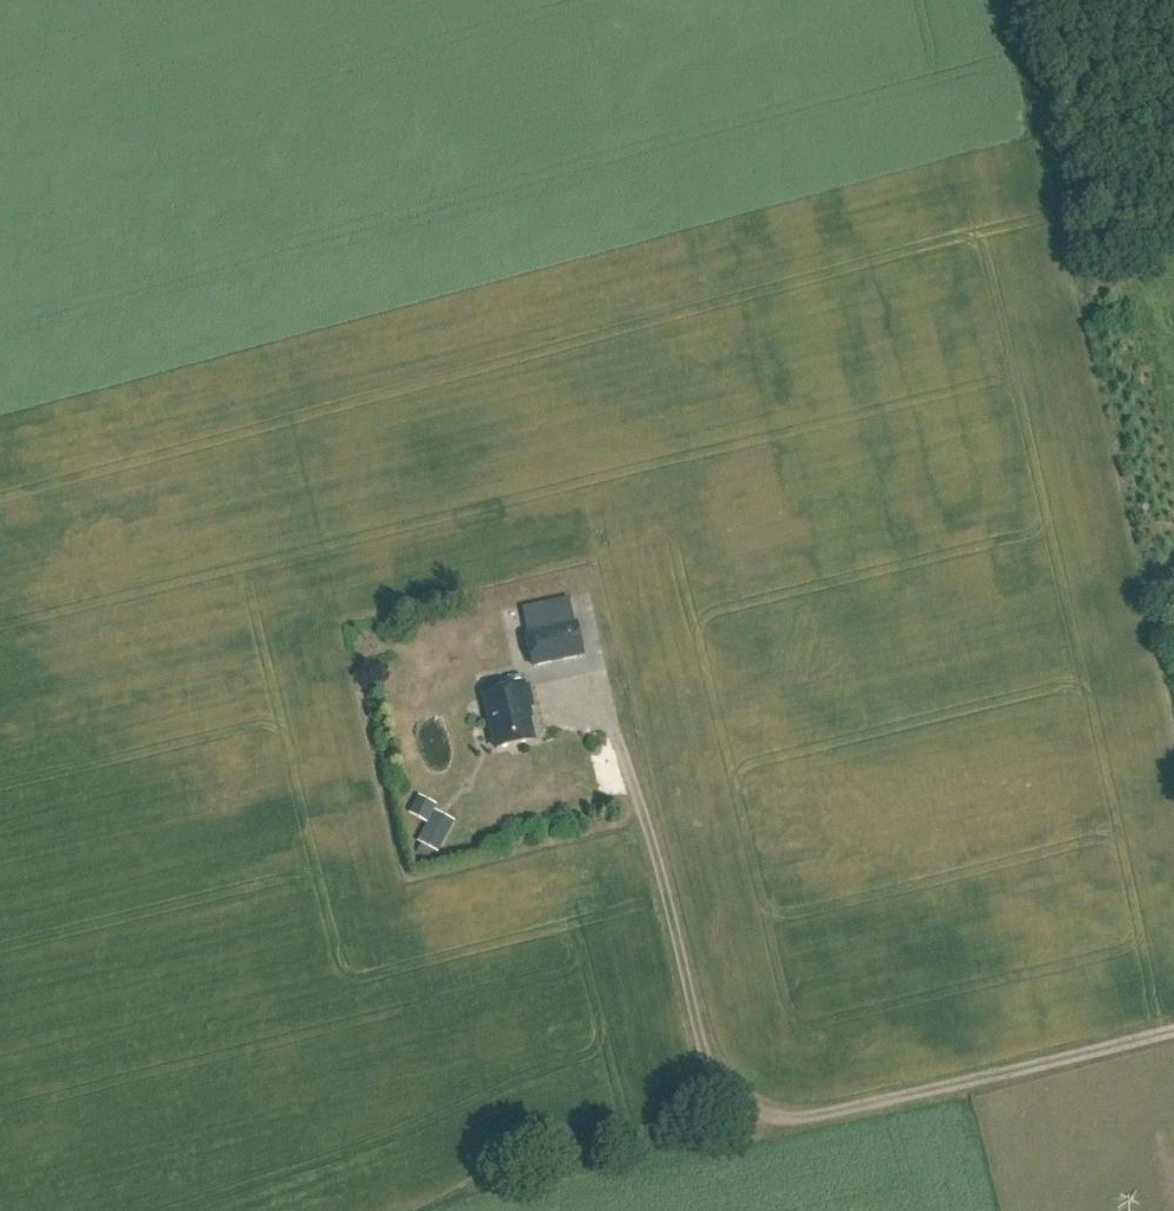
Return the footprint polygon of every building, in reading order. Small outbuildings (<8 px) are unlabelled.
[(575,627),(529,636),(534,665),(581,655),(575,627)] [(496,749),(533,741),(526,707),(533,706),(528,687),(485,696),(496,749)] [(414,805),(409,814),(425,822),(429,814),(414,805)] [(427,827),(418,843),(435,853),(444,836),(427,827)] [(723,1147),(721,1136),(721,1135),(704,1139),(704,1140),(707,1151),(723,1147)]
